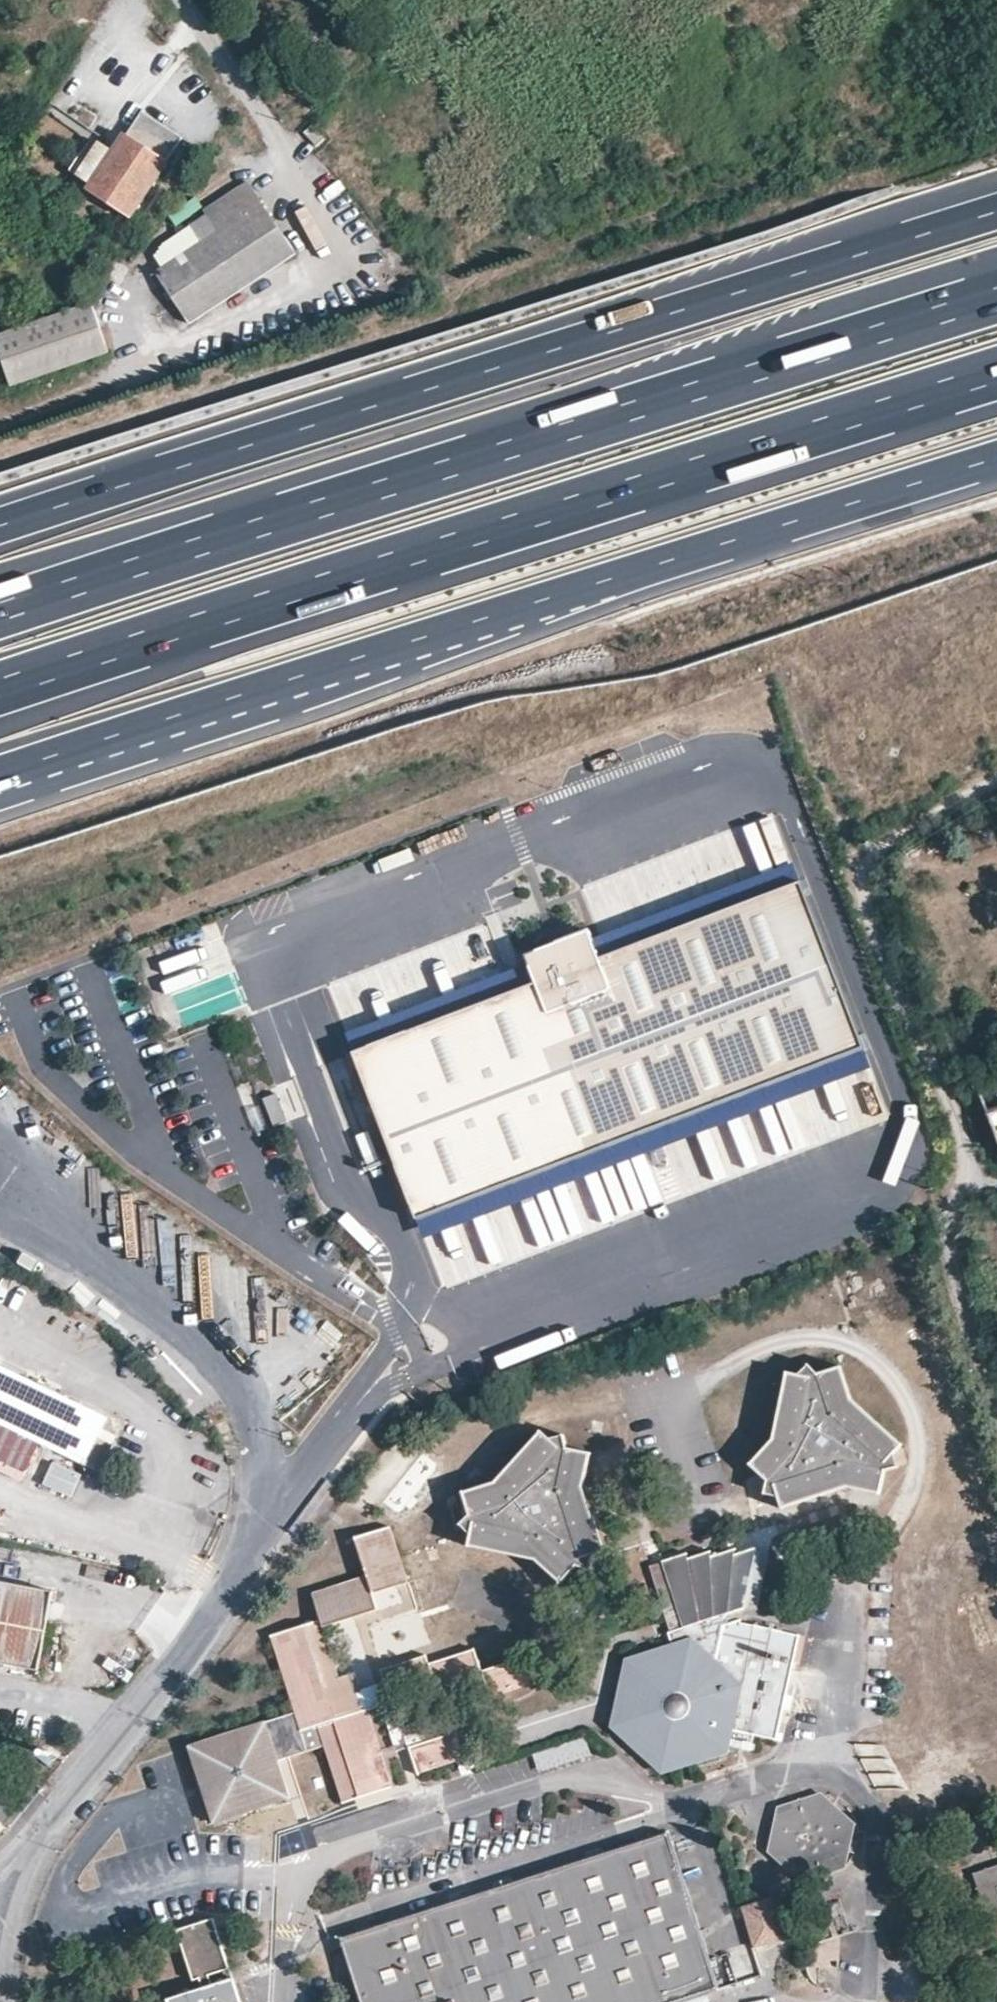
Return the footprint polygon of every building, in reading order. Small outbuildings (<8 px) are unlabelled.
[(135,118),(114,151),(99,142),(78,176),(90,184),(86,191),(129,219),(168,160),(166,159),(175,144),(135,118)] [(206,216),(190,226),(200,243),(156,273),(189,324),(295,254),(248,182),(204,210),(206,216)] [(11,387),(107,353),(90,305),(0,336),(0,357),(11,387)] [(596,940),(603,958),(804,882),(798,864),(596,940)] [(592,930),(524,956),(528,966),(535,984),(355,1052),(419,1219),(868,1049),(804,882),(603,958),(596,940),(592,930)] [(535,984),(528,966),(349,1034),(355,1052),(535,984)] [(868,1049),(419,1219),(426,1237),(875,1066),(868,1049)] [(290,1122),(279,1094),(265,1099),(276,1127),(290,1122)] [(87,1465),(101,1472),(113,1444),(99,1438),(103,1431),(108,1418),(0,1365),(0,1424),(87,1465)] [(814,1379),(789,1372),(773,1439),(752,1462),(777,1487),(784,1507),(845,1486),(880,1494),(885,1466),(902,1445),(855,1403),(844,1369),(814,1379)] [(0,1426),(0,1459),(26,1471),(39,1445),(0,1426)] [(117,1437),(103,1431),(99,1438),(113,1444),(117,1437)] [(561,1449),(542,1432),(498,1481),(467,1492),(476,1524),(470,1544),(539,1561),(562,1582),(580,1561),(605,1551),(585,1488),(591,1454),(561,1449)] [(313,1594),(322,1620),(323,1619),(325,1627),(379,1608),(374,1592),(409,1580),(389,1524),(354,1536),(368,1575),(313,1594)] [(652,1566),(674,1643),(628,1659),(613,1726),(665,1775),(731,1752),(735,1732),(779,1740),(801,1636),(740,1620),(730,1624),(728,1613),(744,1609),(760,1610),(771,1553),(761,1550),(753,1549),(736,1555),(734,1551),(713,1557),(712,1552),(687,1554),(652,1566)] [(53,1592),(0,1582),(0,1662),(39,1670),(53,1592)] [(292,1798),(281,1762),(310,1752),(303,1729),(320,1724),(327,1746),(346,1800),(393,1784),(370,1713),(363,1689),(356,1673),(342,1676),(325,1627),(323,1619),(322,1620),(273,1637),(297,1711),(191,1748),(215,1823),(292,1798)] [(484,1668),(477,1648),(431,1663),(428,1654),(385,1670),(388,1681),(394,1695),(438,1682),(439,1689),(471,1681),(488,1675),(494,1696),(537,1682),(529,1656),(484,1668)] [(398,1750),(413,1746),(436,1738),(434,1731),(498,1709),(494,1696),(488,1675),(471,1681),(479,1700),(402,1724),(394,1695),(388,1681),(363,1689),(370,1713),(384,1709),(398,1750)] [(320,1724),(303,1729),(310,1752),(327,1746),(320,1724)] [(413,1746),(423,1772),(478,1753),(470,1727),(436,1738),(413,1746)] [(535,1753),(541,1772),(593,1755),(587,1736),(535,1753)] [(822,1792),(778,1806),(770,1853),(802,1882),(846,1868),(858,1823),(822,1792)] [(9,1803),(0,1796),(0,1815),(9,1803)] [(706,1991),(717,1987),(668,1835),(444,1906),(345,1940),(364,2001),(710,2001),(706,1991)] [(974,1874),(996,1937),(996,1866),(974,1874)] [(774,1897),(742,1907),(755,1949),(787,1939),(774,1897)] [(234,1979),(214,1986),(210,1976),(231,1969),(214,1919),(178,1931),(195,1981),(201,1979),(204,1989),(170,2000),(171,2001),(242,2001),(234,1979)] [(826,1990),(829,1987),(829,1960),(839,1960),(839,1935),(828,1935),(822,1936),(816,1940),(811,1944),(807,1949),(805,1957),(805,1967),(806,1974),(809,1979),(814,1985),(821,1988),(826,1990)] [(728,1948),(736,1976),(754,1971),(747,1943),(728,1948)]
